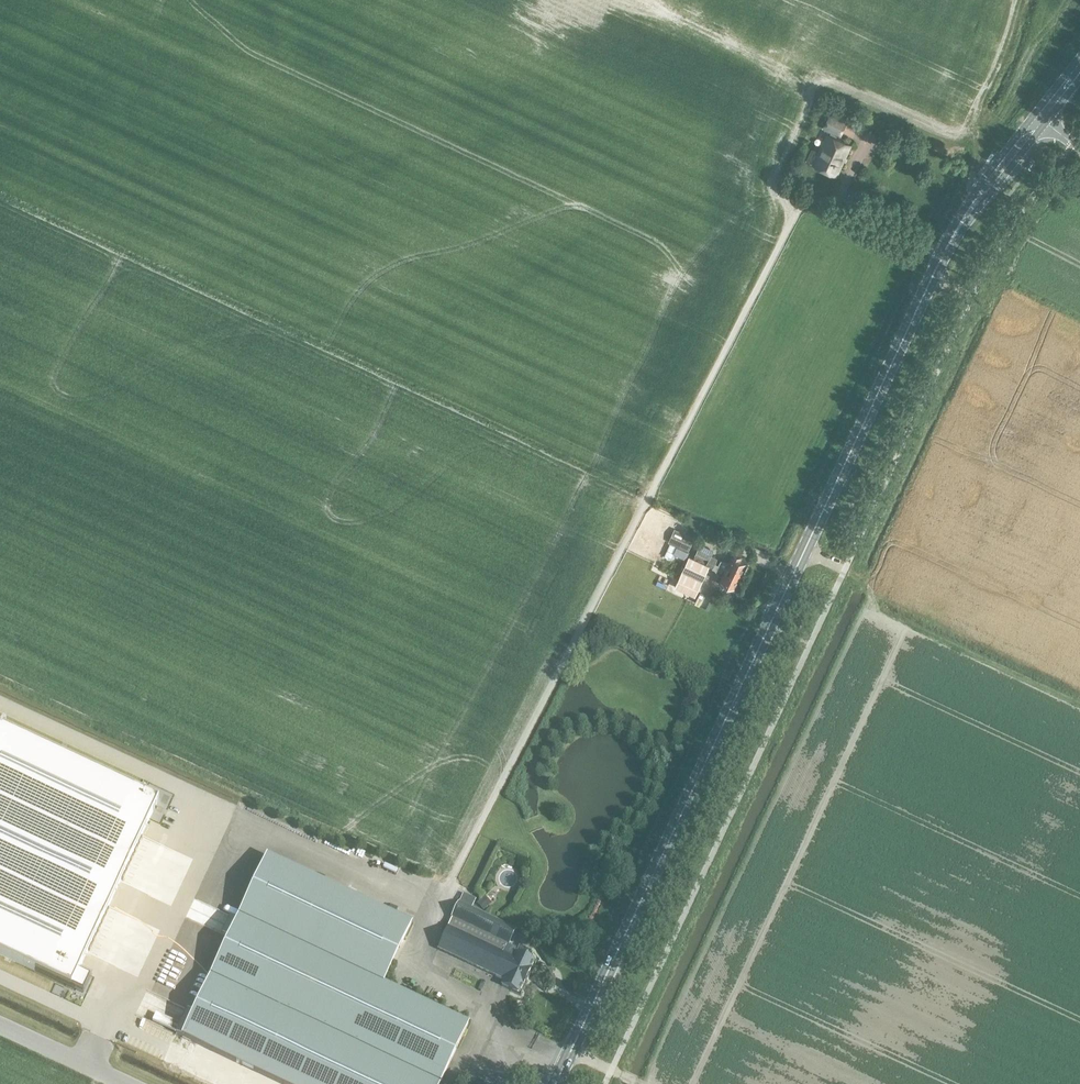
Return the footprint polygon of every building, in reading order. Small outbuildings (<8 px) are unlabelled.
[(840,134),(844,125),(845,124),(830,117),(825,127),(831,130),(829,133),(828,133),(818,152),(821,153),(816,164),(836,174),(842,162),(840,161),(849,143),(836,136),(837,133),(840,134)] [(694,540),(674,531),(670,540),(671,540),(670,542),(689,551),(694,540)] [(713,550),(701,544),(696,554),(709,560),(715,563),(717,558),(711,555),(713,550)] [(740,559),(742,557),(734,553),(729,564),(721,560),(719,564),(741,575),(748,562),(740,559)] [(695,596),(709,566),(710,565),(707,564),(689,556),(675,586),(695,596)] [(735,588),(741,575),(719,564),(715,563),(709,560),(707,564),(710,565),(709,566),(712,567),(716,569),(718,573),(723,575),(719,583),(727,587),(728,584),(735,588)] [(97,990),(104,975),(92,969),(166,812),(173,797),(0,715),(0,944),(97,990)] [(394,960),(411,924),(267,856),(182,1037),(281,1083),(440,1083),(468,1024),(383,984),(394,960)] [(458,903),(437,949),(503,981),(501,986),(518,994),(525,980),(526,981),(528,976),(527,976),(533,962),(516,953),(518,950),(508,946),(515,930),(458,903)]
